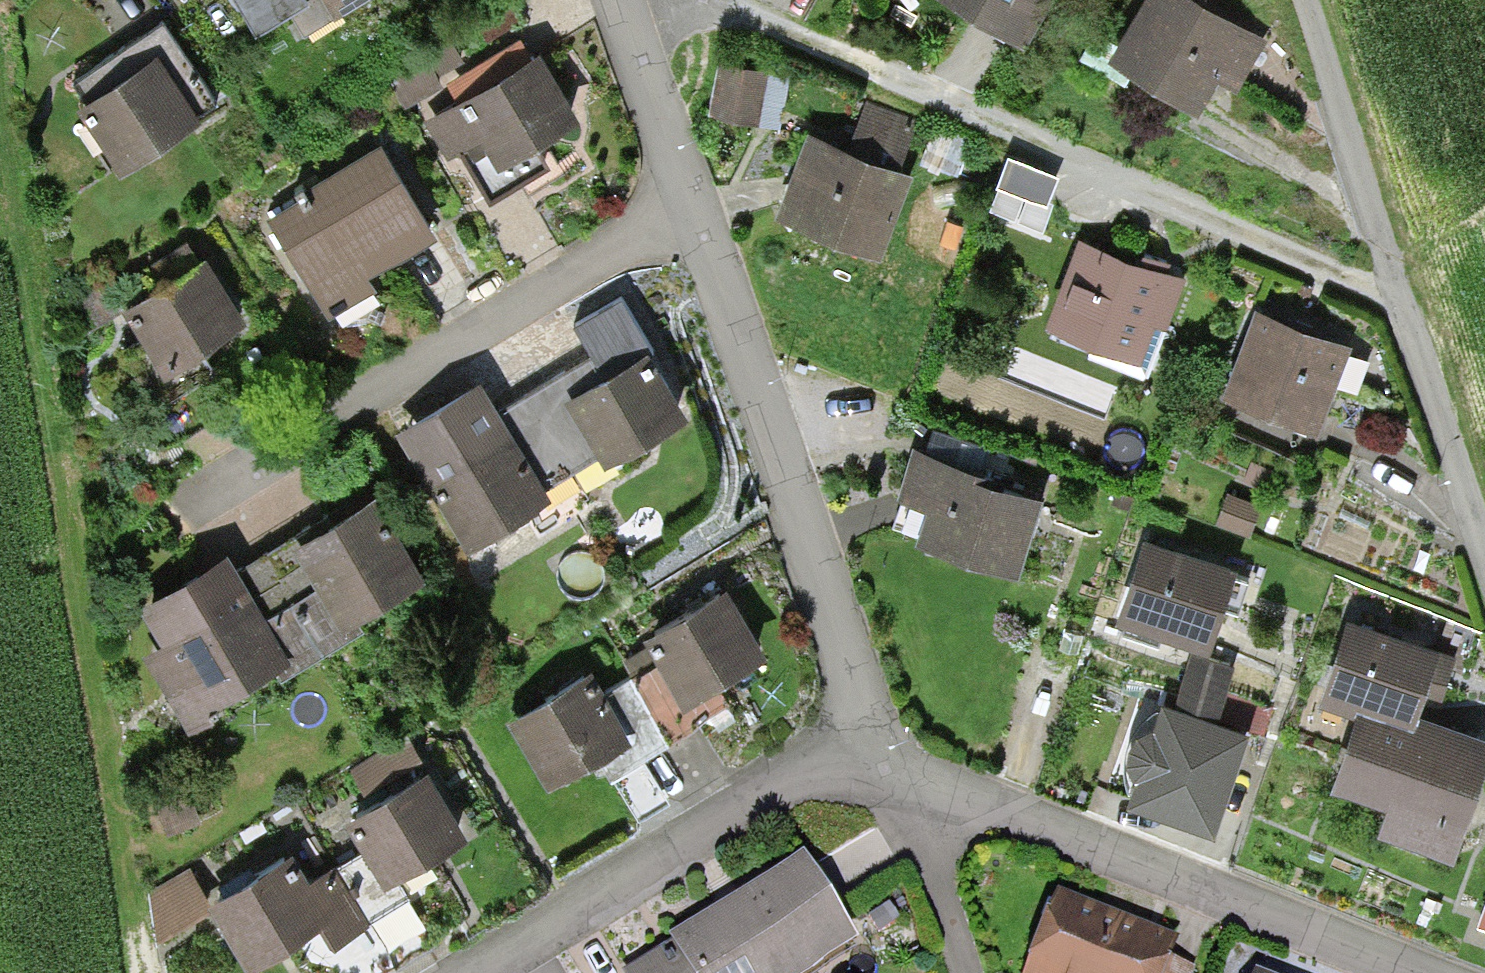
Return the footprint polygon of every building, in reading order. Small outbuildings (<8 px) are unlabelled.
[(260,17),(286,0),(249,0),(260,17)] [(339,13),(362,0),(332,0),(339,13)] [(1024,32),(1044,0),(972,0),(1024,32)] [(1188,0),(1157,0),(1118,63),(1211,120),(1259,43),(1188,0)] [(768,67),(719,58),(710,110),(782,122),(792,62),(769,58),(768,67)] [(157,61),(73,117),(113,175),(196,119),(157,61)] [(535,71),(464,108),(502,181),(573,144),(535,71)] [(849,138),(810,122),(777,203),(882,244),(914,165),(903,160),(919,119),(865,97),(849,138)] [(386,149),(263,219),(316,312),(438,242),(386,149)] [(1154,260),(1078,231),(1045,314),(1140,350),(1155,313),(1166,317),(1184,272),(1154,260)] [(204,267),(114,322),(158,395),(249,340),(204,267)] [(1354,337),(1260,300),(1226,386),(1320,423),(1354,337)] [(642,341),(560,386),(601,459),(683,414),(642,341)] [(515,442),(439,479),(471,545),(548,508),(515,442)] [(1038,495),(929,456),(902,532),(1011,571),(1038,495)] [(372,497),(295,538),(337,618),(415,577),(372,497)] [(1233,557),(1140,528),(1115,612),(1208,640),(1233,557)] [(227,563),(147,610),(202,701),(281,654),(227,563)] [(727,588),(652,635),(702,712),(776,665),(727,588)] [(1347,629),(1324,702),(1362,714),(1332,812),(1464,853),(1484,784),(1484,737),(1422,718),(1440,658),(1347,629)] [(1234,660),(1192,647),(1177,693),(1219,706),(1234,660)] [(598,678),(515,724),(553,790),(635,744),(598,678)] [(1127,791),(1215,822),(1250,722),(1159,690),(1149,718),(1134,728),(1126,750),(1132,775),(1127,791)] [(431,767),(353,811),(394,885),(473,841),(431,767)] [(214,905),(261,972),(283,972),(356,923),(303,845),(214,905)] [(630,972),(817,972),(859,947),(802,857),(666,938),(670,944),(630,972)] [(204,863),(147,881),(159,918),(216,899),(204,863)] [(1060,897),(1028,972),(1177,972),(1187,950),(1060,897)]
